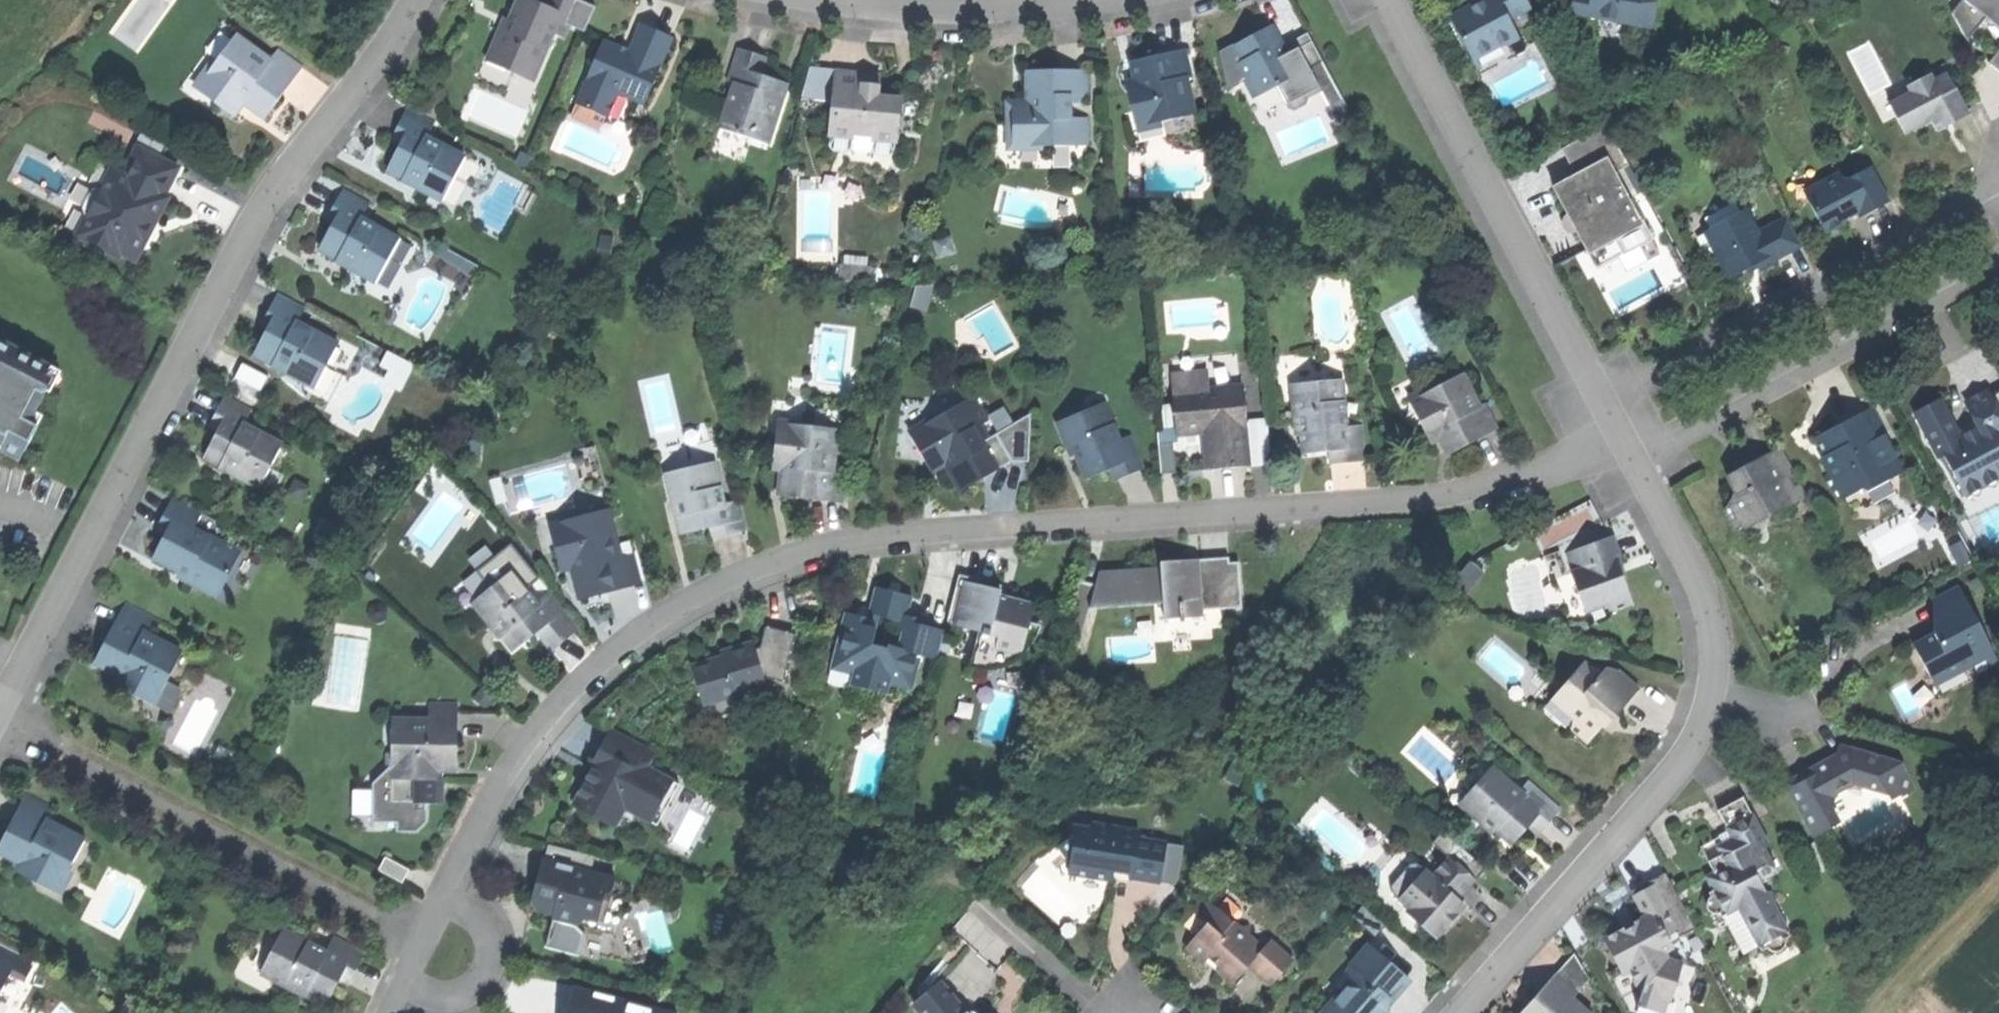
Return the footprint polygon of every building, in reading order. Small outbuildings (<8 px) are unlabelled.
[(508,71),(511,62),(529,70),(547,30),(556,34),(572,0),(539,0),(537,4),(529,0),(511,0),(505,14),(498,28),(495,27),(481,58),(508,71)] [(1448,15),(1468,56),(1474,53),(1471,48),(1485,41),(1487,45),(1501,39),(1502,42),(1515,36),(1505,16),(1526,5),(1524,0),(1481,0),(1481,2),(1472,7),(1470,4),(1448,15)] [(1569,4),(1574,9),(1647,22),(1651,0),(1570,0),(1569,4)] [(1950,9),(1962,29),(1975,25),(1986,11),(1996,19),(1998,21),(1998,0),(1957,0),(1950,9)] [(1245,33),(1229,41),(1236,56),(1231,59),(1248,93),(1270,82),(1317,57),(1302,28),(1274,42),(1264,23),(1245,33)] [(628,46),(632,48),(657,57),(665,34),(652,29),(636,24),(628,46)] [(230,35),(192,88),(223,109),(232,96),(261,116),(277,94),(296,67),(271,49),(264,59),(230,35)] [(1998,68),(1998,43),(1987,58),(1998,68)] [(612,49),(600,45),(578,106),(607,116),(617,91),(645,101),(658,65),(654,64),(657,57),(632,48),(629,56),(623,53),(612,49)] [(746,50),(732,46),(722,78),(733,81),(727,100),(722,98),(714,125),(761,140),(779,80),(755,73),(761,55),(746,50)] [(1145,55),(1127,59),(1133,88),(1123,90),(1131,124),(1190,111),(1181,75),(1187,73),(1181,47),(1145,55)] [(1344,107),(1317,57),(1270,82),(1281,104),(1288,107),(1300,101),(1301,95),(1315,88),(1329,115),(1344,107)] [(1046,67),(1021,67),(1021,104),(1002,104),(1002,143),(1081,143),(1081,115),(1065,115),(1065,98),(1080,98),(1080,68),(1046,67)] [(846,70),(831,68),(828,99),(835,100),(834,114),(827,113),(825,134),(847,136),(870,139),(892,141),(896,104),(891,103),(892,96),(874,94),(875,81),(858,80),(859,71),(846,70)] [(1888,99),(1903,128),(1929,116),(1946,107),(1951,118),(1967,110),(1947,69),(1933,76),(1929,69),(1906,80),(1911,88),(1888,99)] [(876,73),(859,71),(858,80),(875,81),(876,73)] [(97,107),(90,120),(125,138),(132,125),(97,107)] [(429,120),(401,107),(393,123),(386,137),(395,141),(383,165),(402,174),(403,171),(414,177),(410,185),(437,198),(459,153),(421,135),(429,120)] [(1551,183),(1584,247),(1606,236),(1615,253),(1631,245),(1648,236),(1613,169),(1626,162),(1605,121),(1589,129),(1574,137),(1560,145),(1574,172),(1551,183)] [(869,149),(870,139),(847,136),(845,146),(869,149)] [(136,146),(122,175),(156,192),(171,164),(136,146)] [(1807,197),(1824,228),(1842,218),(1841,216),(1848,212),(1857,207),(1860,212),(1885,199),(1867,165),(1842,178),(1838,170),(1811,184),(1807,197)] [(122,175),(109,168),(101,184),(104,192),(95,209),(87,212),(78,230),(115,249),(117,244),(132,252),(140,236),(137,227),(140,220),(149,218),(155,208),(161,195),(156,192),(122,175)] [(364,201),(338,186),(328,205),(322,216),(329,220),(315,245),(334,256),(337,252),(349,258),(344,266),(370,280),(395,236),(357,215),(364,201)] [(1744,207),(1702,229),(1725,272),(1729,270),(1730,273),(1743,266),(1742,263),(1753,257),(1758,266),(1767,261),(1775,257),(1774,255),(1799,242),(1785,214),(1755,229),(1744,207)] [(933,240),(940,254),(953,247),(946,234),(933,240)] [(1593,264),(1615,253),(1606,236),(1584,247),(1593,264)] [(836,263),(835,279),(866,281),(867,265),(836,263)] [(906,302),(921,305),(925,282),(910,280),(906,302)] [(300,304),(273,290),(265,307),(258,322),(264,325),(251,350),(271,360),(273,357),(285,363),(281,371),(310,386),(333,341),(291,320),(300,304)] [(0,337),(0,445),(17,454),(34,422),(26,417),(53,365),(0,337)] [(1167,371),(1169,391),(1201,388),(1200,367),(1167,371)] [(1458,371),(1404,399),(1422,432),(1430,428),(1443,452),(1466,440),(1492,427),(1479,401),(1475,404),(1458,371)] [(1336,378),(1288,382),(1290,415),(1296,415),(1299,451),(1326,449),(1327,462),(1342,460),(1358,459),(1355,423),(1340,424),(1336,378)] [(1169,391),(1172,430),(1208,427),(1242,424),(1238,384),(1201,388),(1169,391)] [(1914,408),(1937,454),(1943,451),(1963,490),(1998,472),(1992,458),(1998,454),(1998,440),(1995,432),(1998,431),(1998,406),(1990,389),(1966,401),(1977,423),(1966,428),(1959,432),(1940,394),(1914,408)] [(248,406),(220,392),(211,411),(204,425),(213,429),(200,455),(218,464),(220,459),(232,465),(228,473),(256,486),(278,441),(240,422),(248,406)] [(970,394),(906,430),(926,465),(939,458),(956,488),(979,475),(1008,459),(995,436),(981,444),(971,425),(976,422),(983,418),(970,394)] [(1843,419),(1814,433),(1824,453),(1827,451),(1832,461),(1825,465),(1840,495),(1843,494),(1861,485),(1859,479),(1862,478),(1875,471),(1881,468),(1885,476),(1902,467),(1884,431),(1886,430),(1873,404),(1843,419)] [(1080,408),(1053,420),(1064,446),(1073,442),(1076,449),(1071,451),(1082,476),(1107,465),(1112,478),(1124,473),(1138,467),(1125,434),(1115,438),(1101,405),(1082,413),(1080,408)] [(984,437),(976,422),(971,425),(981,444),(995,436),(1008,459),(1026,459),(1028,410),(984,437)] [(1253,462),(1270,460),(1266,415),(1248,417),(1253,462)] [(810,423),(776,420),(772,458),(781,458),(777,493),(806,496),(840,500),(843,468),(832,467),(835,431),(809,429),(810,423)] [(1243,424),(1242,424),(1208,427),(1212,467),(1226,466),(1241,465),(1241,461),(1247,460),(1243,424)] [(1159,433),(1163,470),(1176,469),(1173,432),(1159,433)] [(1746,463),(1725,474),(1733,489),(1724,504),(1734,524),(1767,507),(1769,510),(1790,499),(1777,475),(1792,467),(1779,443),(1760,453),(1744,461),(1746,463)] [(712,461),(662,472),(669,501),(678,499),(681,511),(677,512),(682,532),(708,526),(710,535),(727,532),(745,528),(738,498),(721,502),(712,461)] [(1897,492),(1902,467),(1885,476),(1881,468),(1875,471),(1862,478),(1859,479),(1861,485),(1843,494),(1845,498),(1882,500),(1897,492)] [(577,497),(582,515),(602,509),(597,492),(577,497)] [(197,510),(168,496),(159,514),(152,529),(161,533),(149,557),(183,574),(180,580),(212,596),(235,550),(188,528),(197,510)] [(1755,537),(1769,510),(1767,507),(1734,524),(1755,537)] [(582,515),(548,524),(557,559),(568,556),(578,595),(605,588),(629,582),(628,577),(637,574),(630,550),(628,551),(617,553),(614,542),(605,509),(602,509),(582,515)] [(1611,532),(1565,549),(1572,568),(1569,569),(1583,607),(1605,598),(1609,607),(1630,599),(1619,569),(1614,555),(1619,553),(1611,532)] [(625,539),(614,542),(617,553),(628,551),(625,539)] [(1169,558),(1157,558),(1157,565),(1097,567),(1086,606),(1090,606),(1093,597),(1126,596),(1126,601),(1142,601),(1142,594),(1160,594),(1161,615),(1177,615),(1177,619),(1183,619),(1182,614),(1201,614),(1201,606),(1237,605),(1236,559),(1226,560),(1225,554),(1196,555),(1197,562),(1185,563),(1184,557),(1169,558)] [(564,637),(578,625),(551,593),(545,598),(541,594),(534,600),(508,569),(469,601),(488,624),(495,618),(504,629),(500,632),(514,648),(534,631),(549,649),(564,637)] [(981,578),(957,572),(946,616),(952,618),(952,621),(978,628),(972,653),(978,654),(976,663),(990,662),(1001,659),(1010,656),(1014,638),(1024,641),(1029,621),(1034,601),(1009,595),(1007,600),(997,598),(999,592),(1001,583),(981,578)] [(888,579),(886,589),(895,592),(898,581),(893,580),(888,579)] [(1957,583),(1932,596),(1947,623),(1913,641),(1921,657),(1928,671),(1940,665),(1964,665),(1983,655),(1987,663),(1997,658),(1957,583)] [(842,610),(828,667),(850,672),(848,682),(884,691),(886,682),(910,688),(918,653),(935,657),(942,629),(926,625),(928,619),(904,613),(909,595),(895,592),(886,589),(872,586),(865,616),(842,610)] [(121,601),(113,618),(140,632),(148,615),(121,601)] [(140,632),(113,618),(101,640),(90,662),(121,678),(116,688),(149,704),(177,650),(140,632)] [(1040,623),(1029,621),(1024,641),(1014,638),(1010,656),(1001,659),(990,662),(976,663),(978,654),(972,653),(969,665),(981,667),(996,666),(1011,660),(1023,652),(1033,639),(1040,623)] [(764,686),(762,677),(783,682),(794,633),(764,626),(760,646),(754,648),(752,643),(735,648),(721,652),(723,661),(713,663),(712,659),(692,664),(703,703),(713,701),(716,713),(738,707),(734,695),(764,686)] [(1938,689),(1987,663),(1983,655),(1964,665),(1940,665),(1928,671),(1938,689)] [(1580,658),(1553,691),(1575,710),(1575,716),(1593,731),(1601,721),(1598,719),(1610,715),(1622,700),(1636,684),(1613,665),(1604,664),(1597,672),(1580,658)] [(1565,727),(1575,716),(1575,710),(1553,691),(1540,706),(1565,727)] [(426,719),(389,718),(388,777),(425,777),(426,768),(454,769),(454,740),(455,703),(426,702),(426,719)] [(572,805),(613,828),(623,809),(643,819),(655,798),(661,800),(671,779),(647,767),(654,750),(609,727),(591,762),(598,766),(592,773),(585,780),(572,805)] [(1784,780),(1808,830),(1822,823),(1834,784),(1844,779),(1870,787),(1881,782),(1888,796),(1911,785),(1899,761),(1837,743),(1832,765),(1821,763),(1815,766),(1809,769),(1809,768),(1784,780)] [(1448,791),(1460,802),(1475,785),(1479,788),(1496,769),(1481,755),(1448,791)] [(1475,785),(1460,802),(1481,821),(1484,817),(1513,842),(1529,824),(1538,832),(1548,821),(1560,808),(1528,780),(1519,789),(1496,769),(1479,788),(1475,785)] [(679,783),(671,779),(661,800),(655,798),(643,819),(657,826),(679,783)] [(23,792),(8,819),(0,836),(0,852),(27,866),(22,875),(54,891),(70,860),(64,857),(76,834),(44,817),(49,806),(23,792)] [(1745,794),(1718,808),(1730,831),(1734,838),(1720,845),(1723,852),(1711,858),(1716,870),(1708,874),(1715,888),(1709,891),(1712,895),(1708,897),(1706,904),(1710,910),(1718,914),(1722,911),(1724,916),(1742,906),(1764,949),(1774,944),(1782,948),(1788,945),(1788,936),(1793,934),(1770,889),(1767,891),(1761,879),(1778,870),(1765,845),(1770,843),(1745,794)] [(1072,813),(1071,825),(1086,827),(1087,822),(1088,815),(1072,813)] [(1137,828),(1087,822),(1086,827),(1071,825),(1070,835),(1058,844),(1068,859),(1066,872),(1110,878),(1112,868),(1120,869),(1129,870),(1128,876),(1158,880),(1163,841),(1136,837),(1137,828)] [(1702,844),(1711,858),(1723,852),(1720,845),(1734,838),(1730,831),(1716,837),(1702,844)] [(594,855),(546,844),(538,877),(540,877),(539,883),(537,889),(534,888),(531,901),(535,910),(553,914),(551,920),(575,926),(583,918),(602,899),(607,901),(613,877),(590,871),(594,855)] [(1405,890),(1399,897),(1409,907),(1407,910),(1435,937),(1447,924),(1450,926),(1454,922),(1457,919),(1456,907),(1463,900),(1459,897),(1476,879),(1451,855),(1432,875),(1425,869),(1419,875),(1415,871),(1406,872),(1400,877),(1400,885),(1405,890)] [(1666,870),(1630,888),(1644,915),(1627,923),(1604,935),(1622,970),(1630,967),(1641,990),(1670,999),(1680,962),(1667,958),(1663,949),(1671,946),(1665,933),(1665,930),(1671,927),(1675,928),(1678,934),(1694,926),(1666,870)] [(1192,909),(1200,916),(1212,902),(1204,895),(1192,909)] [(602,923),(607,901),(602,899),(583,918),(602,923)] [(1205,920),(1185,944),(1204,960),(1210,954),(1214,958),(1220,963),(1216,968),(1231,981),(1248,962),(1271,981),(1291,958),(1269,938),(1262,945),(1248,933),(1247,924),(1239,925),(1212,902),(1200,916),(1205,920)] [(1353,913),(1375,933),(1384,922),(1363,902),(1353,913)] [(281,930),(259,972),(286,986),(289,979),(304,987),(303,991),(324,1002),(336,979),(346,984),(354,968),(363,952),(331,935),(323,951),(281,930)] [(1348,962),(1350,963),(1351,961),(1354,964),(1372,944),(1367,940),(1348,962)] [(1333,983),(1338,988),(1321,1008),(1327,1012),(1382,1012),(1379,1010),(1409,975),(1372,944),(1354,964),(1351,961),(1350,963),(1333,983)] [(0,971),(6,974),(14,959),(0,952),(0,971)] [(1534,997),(1536,999),(1531,1004),(1527,1009),(1525,1006),(1518,1012),(1594,1012),(1575,996),(1589,980),(1574,953),(1534,997)] [(1409,975),(1379,1010),(1382,1012),(1385,1012),(1389,1008),(1390,1001),(1411,977),(1409,975)] [(941,980),(914,1001),(924,1012),(967,1012),(941,980)] [(611,997),(609,1004),(599,1001),(600,998),(569,991),(564,1012),(675,1012),(611,997)]
